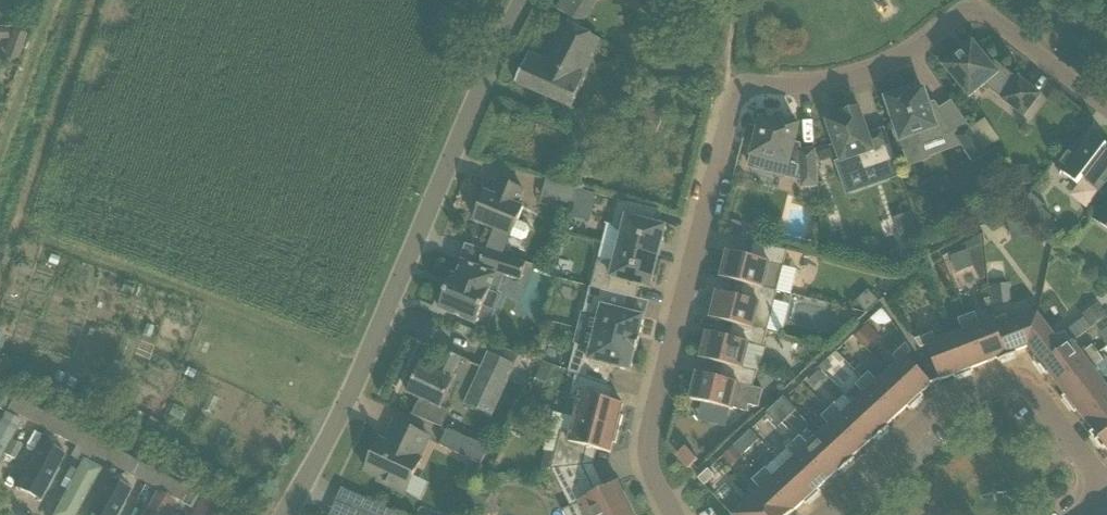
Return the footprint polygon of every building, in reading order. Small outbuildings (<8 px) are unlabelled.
[(551,18),(563,25),(548,51),(544,60),(529,53),(516,83),(572,109),(600,40),(579,31),(596,0),(562,0),(551,18)] [(650,0),(616,0),(641,15),(650,0)] [(6,51),(20,56),(27,36),(13,31),(6,51)] [(1041,95),(1020,78),(1019,80),(991,58),(988,60),(973,42),(944,66),(970,98),(985,86),(995,77),(1009,88),(1001,98),(1025,116),(1041,95)] [(953,133),(954,132),(935,104),(929,106),(924,91),(911,96),(909,92),(887,99),(896,125),(893,126),(898,142),(917,135),(920,145),(953,133)] [(827,122),(841,161),(857,155),(863,172),(897,161),(887,134),(871,140),(860,108),(842,114),(843,116),(827,122)] [(987,147),(1000,140),(986,116),(973,124),(987,147)] [(762,119),(753,156),(750,167),(801,180),(802,188),(819,187),(816,150),(800,151),(800,146),(795,144),(799,126),(781,121),(780,124),(762,119)] [(956,135),(975,162),(988,154),(969,126),(956,135)] [(1106,183),(1106,152),(1105,151),(1106,148),(1106,146),(1094,136),(1080,154),(1072,147),(1056,167),(1065,174),(1064,174),(1078,185),(1083,179),(1100,192),(1106,183)] [(1032,166),(1012,168),(1014,186),(1033,184),(1032,166)] [(476,222),(512,237),(522,241),(528,239),(531,231),(529,225),(518,221),(524,208),(519,206),(525,191),(498,181),(492,195),(487,193),(476,222)] [(547,181),(542,197),(574,206),(578,190),(578,189),(547,181)] [(574,206),(575,206),(589,210),(593,194),(578,190),(574,206)] [(1022,204),(1035,217),(1044,208),(1031,195),(1022,204)] [(621,234),(617,247),(659,258),(659,257),(661,257),(663,246),(662,246),(666,227),(656,225),(659,211),(618,201),(611,228),(621,234)] [(1095,219),(1106,228),(1106,203),(1095,219)] [(920,237),(911,213),(894,219),(903,242),(920,237)] [(1010,233),(1028,229),(1024,214),(1007,218),(1010,233)] [(742,223),(725,219),(723,230),(740,234),(742,223)] [(930,245),(949,242),(946,224),(927,227),(930,245)] [(722,279),(744,284),(763,289),(764,288),(770,264),(784,267),(788,251),(754,242),(750,258),(728,252),(722,279)] [(983,246),(969,251),(975,267),(981,280),(986,278),(983,246)] [(651,288),(659,258),(617,247),(614,261),(603,262),(597,261),(591,287),(630,297),(637,299),(641,285),(651,288)] [(493,313),(494,311),(500,296),(496,294),(504,276),(521,281),(527,263),(485,250),(479,269),(463,262),(457,278),(453,276),(447,292),(443,290),(438,304),(441,306),(440,309),(476,324),(482,308),(493,313)] [(969,251),(969,250),(951,257),(957,274),(975,267),(969,251)] [(60,257),(51,255),(48,263),(57,266),(60,257)] [(135,284),(125,281),(122,292),(132,295),(135,284)] [(763,289),(744,284),(740,298),(718,292),(712,319),(733,324),(734,324),(767,332),(778,291),(764,288),(763,289)] [(991,286),(993,305),(1003,304),(1001,285),(991,286)] [(599,318),(596,333),(639,344),(645,317),(627,312),(630,297),(591,287),(584,314),(599,318)] [(879,301),(869,290),(856,302),(866,313),(879,301)] [(1092,328),(1106,316),(1106,315),(1098,303),(1082,316),(1084,318),(1092,328)] [(843,321),(848,323),(854,319),(855,314),(851,309),(846,308),(841,311),(840,316),(843,321)] [(998,359),(999,363),(1009,359),(994,320),(981,325),(976,312),(967,316),(985,364),(998,359)] [(1029,347),(1038,315),(1011,325),(1007,315),(994,320),(1009,359),(1018,355),(1017,352),(1029,347)] [(1040,368),(1074,343),(1065,332),(1057,338),(1038,315),(1029,347),(1037,358),(1034,360),(1040,368)] [(964,376),(974,372),(973,369),(985,364),(967,316),(958,319),(963,332),(949,337),(964,376)] [(734,324),(733,324),(730,338),(708,333),(702,359),(723,365),(743,370),(744,369),(750,345),(763,348),(767,332),(734,324)] [(857,336),(868,348),(881,337),(870,324),(857,336)] [(632,372),(639,344),(596,333),(592,348),(577,344),(570,372),(608,386),(613,367),(632,372)] [(954,376),(956,379),(964,376),(949,337),(937,342),(933,333),(916,340),(921,349),(927,346),(941,381),(954,376)] [(918,403),(925,396),(922,394),(932,384),(907,357),(912,352),(907,343),(893,356),(899,363),(889,372),(918,403)] [(1040,368),(1046,376),(1049,374),(1058,385),(1099,353),(1093,346),(1082,354),(1074,343),(1040,368)] [(442,409),(454,381),(452,380),(462,358),(446,351),(436,373),(421,366),(408,394),(420,399),(413,415),(442,427),(450,412),(442,409)] [(491,415),(514,365),(491,353),(467,404),(491,415)] [(1066,395),(1063,397),(1069,406),(1102,380),(1093,369),(1104,361),(1099,353),(1058,385),(1066,395)] [(828,361),(821,367),(827,374),(834,367),(828,361)] [(869,371),(862,363),(855,369),(862,377),(869,371)] [(743,370),(723,365),(720,379),(698,373),(691,400),(733,410),(733,409),(747,412),(749,406),(759,408),(763,390),(754,387),(757,372),(744,369),(743,370)] [(184,376),(193,379),(196,371),(187,367),(184,376)] [(58,371),(54,380),(62,383),(65,375),(58,371)] [(809,381),(815,389),(827,378),(820,371),(809,381)] [(907,407),(910,410),(918,403),(889,372),(879,382),(870,372),(863,378),(898,416),(907,407)] [(566,416),(576,418),(620,430),(624,416),(621,415),(623,405),(600,399),(604,385),(576,375),(566,416)] [(69,377),(65,385),(74,389),(78,380),(69,377)] [(883,435),(890,428),(888,425),(898,416),(863,378),(856,385),(865,395),(855,404),(883,435)] [(1069,406),(1075,413),(1078,411),(1086,422),(1106,406),(1106,387),(1102,380),(1069,406)] [(5,412),(13,396),(0,389),(0,409),(5,412)] [(785,397),(768,412),(766,414),(778,427),(797,411),(785,397)] [(873,439),(876,442),(883,435),(855,404),(844,414),(835,404),(828,410),(863,448),(873,439)] [(1106,436),(1106,406),(1086,422),(1094,432),(1091,435),(1097,443),(1106,436)] [(848,467),(856,460),(853,457),(863,448),(828,410),(821,417),(831,427),(820,436),(848,467)] [(136,411),(132,419),(140,423),(144,414),(136,411)] [(7,418),(0,429),(0,474),(6,464),(15,468),(24,449),(18,444),(27,427),(7,418)] [(561,432),(556,454),(546,452),(541,470),(552,469),(583,465),(588,447),(611,453),(614,443),(616,444),(620,430),(576,418),(572,433),(561,432)] [(420,459),(430,438),(396,422),(386,443),(381,440),(366,471),(381,477),(379,481),(406,494),(422,460),(420,459)] [(440,445),(482,465),(490,447),(448,429),(440,445)] [(734,446),(743,456),(760,440),(751,430),(734,446)] [(838,471),(841,474),(848,467),(820,436),(810,446),(801,436),(794,442),(828,480),(838,471)] [(1097,443),(1103,451),(1106,448),(1106,449),(1106,436),(1097,443)] [(39,500),(64,453),(62,452),(62,454),(39,442),(40,441),(39,440),(14,486),(15,487),(16,486),(38,498),(38,499),(39,500)] [(814,499),(821,492),(819,489),(828,480),(794,442),(787,449),(776,458),(785,468),(814,499)] [(734,446),(723,456),(732,466),(742,456),(734,446)] [(686,447),(678,455),(677,455),(689,468),(698,460),(686,447)] [(146,484),(153,471),(119,452),(112,466),(146,484)] [(85,462),(55,514),(80,514),(104,473),(85,462)] [(632,504),(626,491),(623,493),(618,483),(597,494),(583,466),(583,465),(552,469),(571,507),(563,511),(565,514),(611,514),(632,504)] [(804,503),(807,506),(814,499),(785,468),(775,478),(766,468),(759,474),(794,512),(804,503)] [(715,476),(709,469),(699,479),(705,486),(715,476)] [(153,471),(146,484),(181,502),(189,489),(153,471)] [(759,474),(752,480),(762,490),(751,500),(764,514),(791,514),(794,512),(759,474)] [(130,488),(129,487),(128,489),(106,477),(106,476),(105,475),(84,514),(116,514),(130,488)] [(478,507),(487,489),(473,483),(465,501),(478,507)] [(199,496),(188,490),(182,503),(192,508),(199,496)] [(152,494),(140,514),(179,514),(173,512),(178,504),(152,494)] [(197,514),(212,514),(216,506),(202,499),(194,513),(197,514)] [(361,511),(370,514),(395,514),(396,512),(367,499),(361,511)] [(751,500),(735,514),(764,514),(751,500)] [(632,504),(611,514),(638,514),(632,504)]
